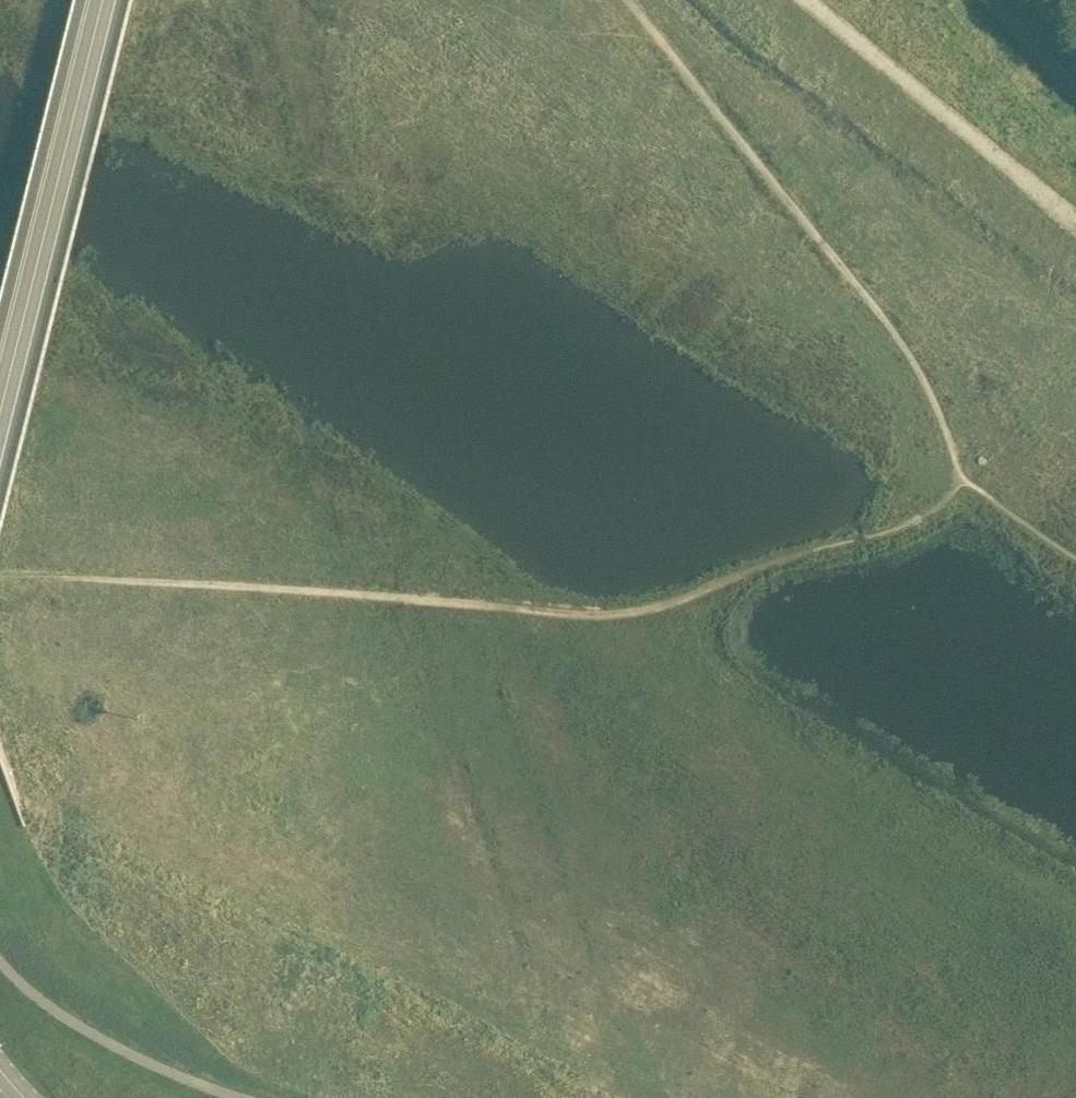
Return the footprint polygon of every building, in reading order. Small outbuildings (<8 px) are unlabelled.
[(1064,9),(1075,22),(1075,21),(1075,0),(1074,0),(1064,9)]
